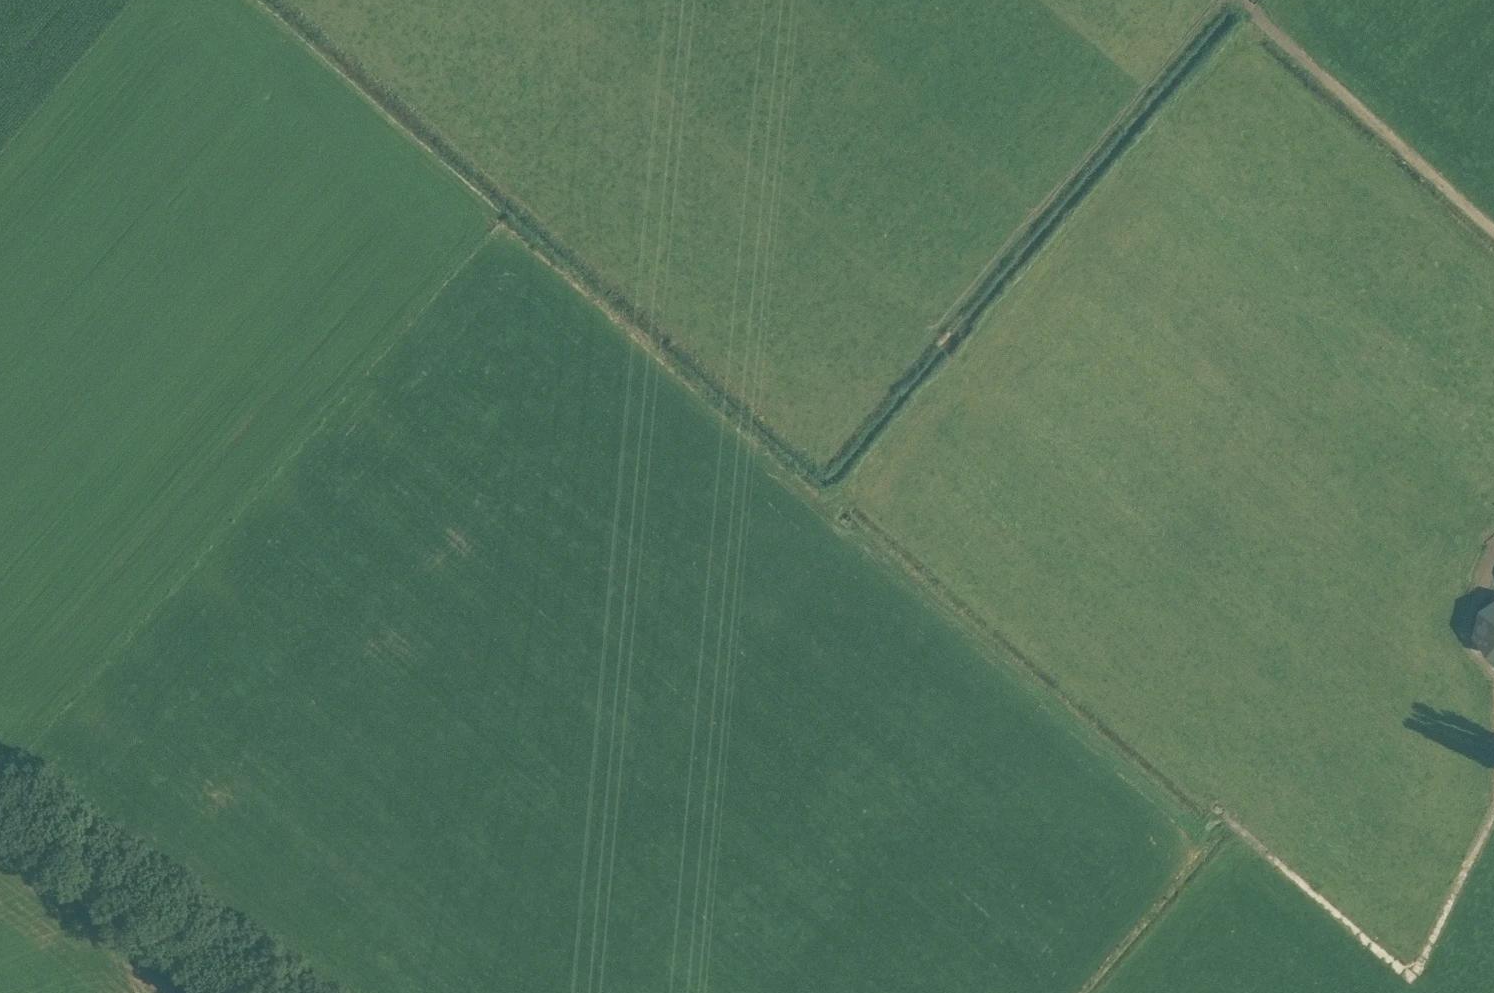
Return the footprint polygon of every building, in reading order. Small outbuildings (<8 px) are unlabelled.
[(1487,655),(1493,657),(1493,600),(1480,609),(1473,633),(1487,655)]
